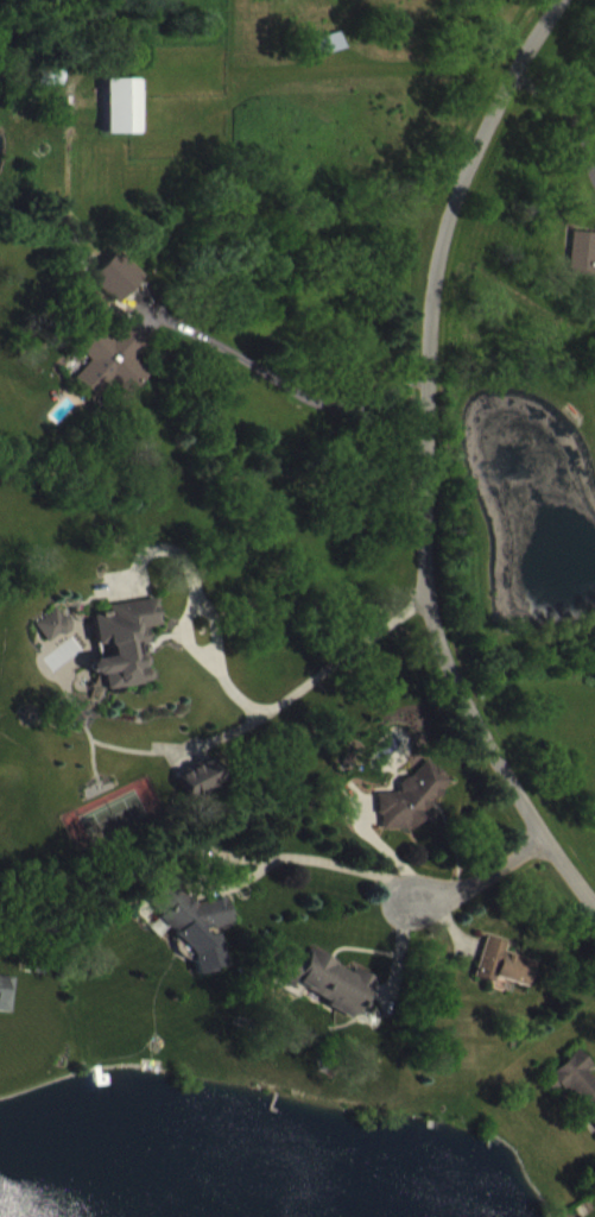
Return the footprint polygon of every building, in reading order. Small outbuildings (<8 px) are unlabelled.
[(346,64),(342,47),(311,57),(315,73),(346,64)] [(63,81),(45,82),(46,101),(64,100),(63,81)] [(106,149),(147,149),(147,95),(106,95),(106,149)] [(575,247),(571,291),(594,293),(594,248),(575,247)] [(119,300),(136,315),(152,297),(136,282),(119,300)] [(153,390),(135,373),(149,359),(127,339),(114,352),(98,337),(76,360),(93,376),(76,394),(97,414),(113,398),(130,414),(153,390)] [(97,631),(104,674),(93,675),(96,691),(106,690),(109,705),(155,697),(153,683),(148,684),(142,644),(163,641),(159,614),(112,621),(113,628),(97,631)] [(40,639),(54,659),(77,643),(63,623),(40,639)] [(181,790),(193,815),(226,799),(214,774),(181,790)] [(381,808),(381,829),(385,833),(385,845),(416,844),(424,837),(424,828),(456,799),(433,774),(403,801),(403,808),(381,808)] [(231,913),(198,919),(176,896),(170,897),(150,915),(164,931),(165,934),(197,967),(201,993),(226,989),(232,984),(225,949),(213,951),(206,945),(236,939),(231,913)] [(533,1003),(540,979),(513,971),(516,958),(491,950),(479,992),(499,998),(500,993),(533,1003)] [(362,1032),(380,993),(359,984),(358,986),(314,966),(308,978),(287,968),(274,995),(304,1009),(306,1006),(362,1032)] [(19,994),(0,991),(0,1027),(15,1029),(19,994)] [(592,1085),(594,1083),(594,1078),(583,1065),(547,1097),(555,1107),(565,1098),(594,1133),(594,1089),(592,1085)]
